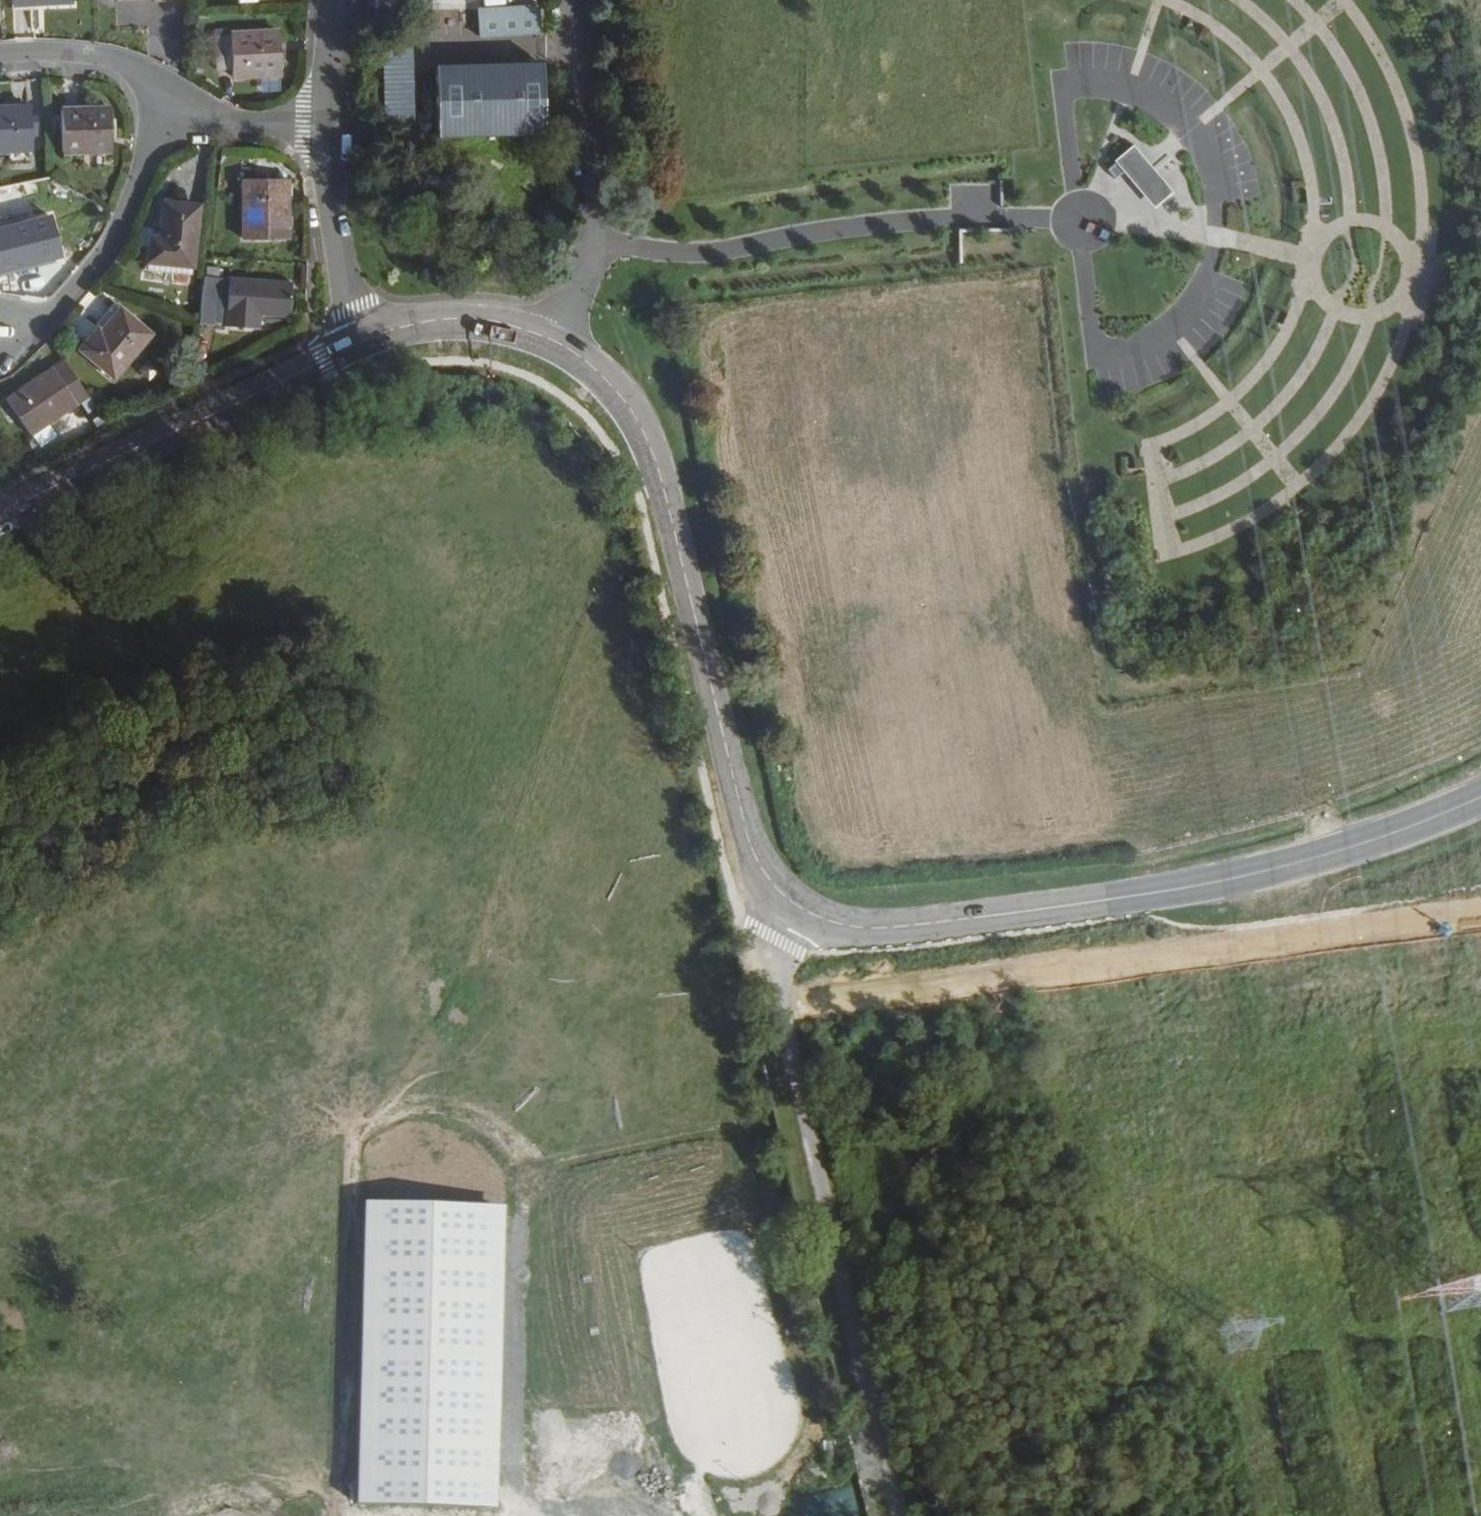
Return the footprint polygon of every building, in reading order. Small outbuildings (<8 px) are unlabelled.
[(542,5),(479,7),(480,38),(543,36),(542,5)] [(271,64),(275,21),(206,16),(205,51),(221,52),(219,61),(271,64)] [(481,99),(540,99),(539,66),(480,66),(481,99)] [(22,110),(22,99),(0,100),(0,143),(24,141),(23,126),(22,110)] [(54,108),(56,141),(56,145),(104,142),(101,99),(53,101),(54,108)] [(49,141),(56,141),(54,108),(47,108),(49,141)] [(1167,194),(1128,148),(1109,166),(1150,213),(1167,194)] [(279,168),(238,169),(238,230),(280,230),(279,168)] [(186,267),(193,198),(158,195),(154,231),(145,231),(141,263),(186,267)] [(0,215),(0,231),(8,254),(55,240),(43,202),(0,215)] [(282,251),(304,252),(305,237),(284,236),(282,251)] [(288,271),(199,266),(196,300),(222,302),(221,316),(255,318),(255,303),(286,305),(288,271)] [(196,300),(194,310),(194,315),(221,316),(222,302),(196,300)] [(96,328),(115,306),(109,302),(89,323),(93,325),(96,328)] [(145,332),(115,306),(96,328),(93,325),(74,346),(108,374),(145,332)] [(60,355),(0,393),(0,401),(21,432),(86,392),(60,355)] [(368,1199),(361,1502),(502,1505),(509,1202),(368,1199)] [(847,1492),(803,1496),(805,1515),(850,1515),(847,1492)]
